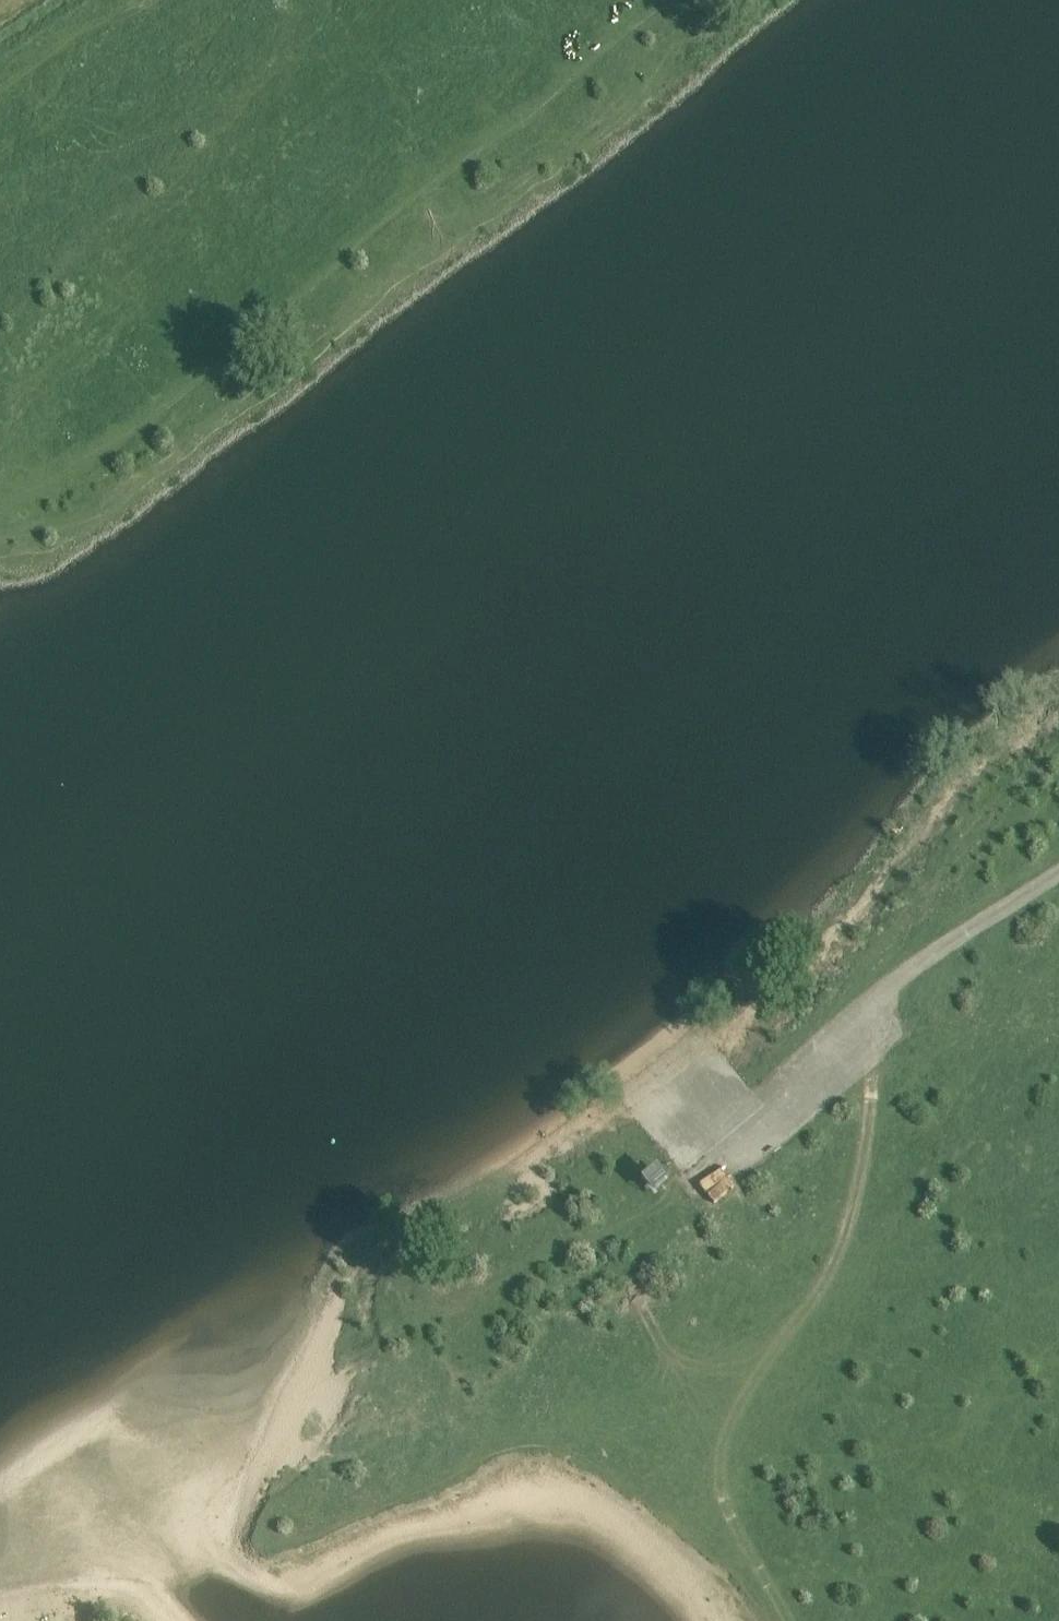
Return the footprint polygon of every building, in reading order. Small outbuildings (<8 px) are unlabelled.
[(688,1173),(715,1203),(735,1185),(707,1155),(688,1173)]
